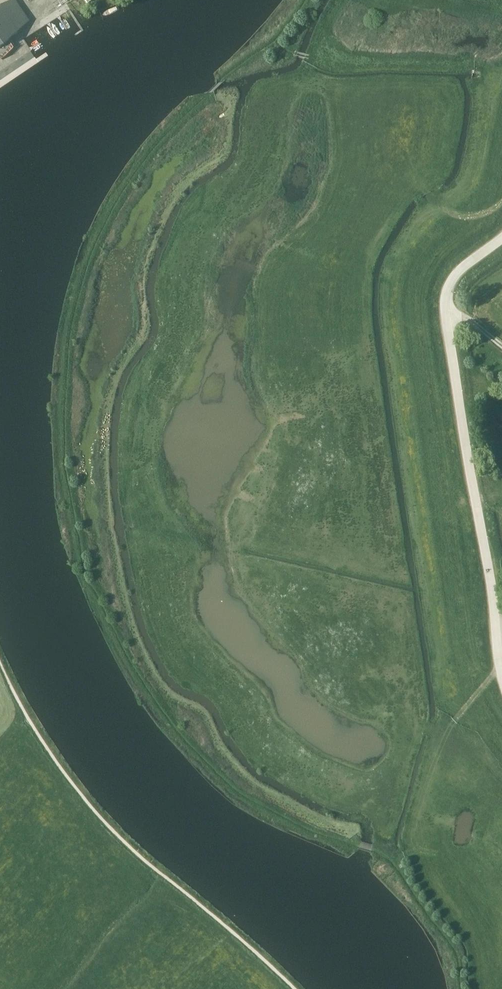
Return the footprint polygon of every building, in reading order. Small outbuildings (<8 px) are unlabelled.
[(5,45),(4,43),(17,34),(16,31),(25,26),(10,2),(0,8),(0,48),(5,45)]
